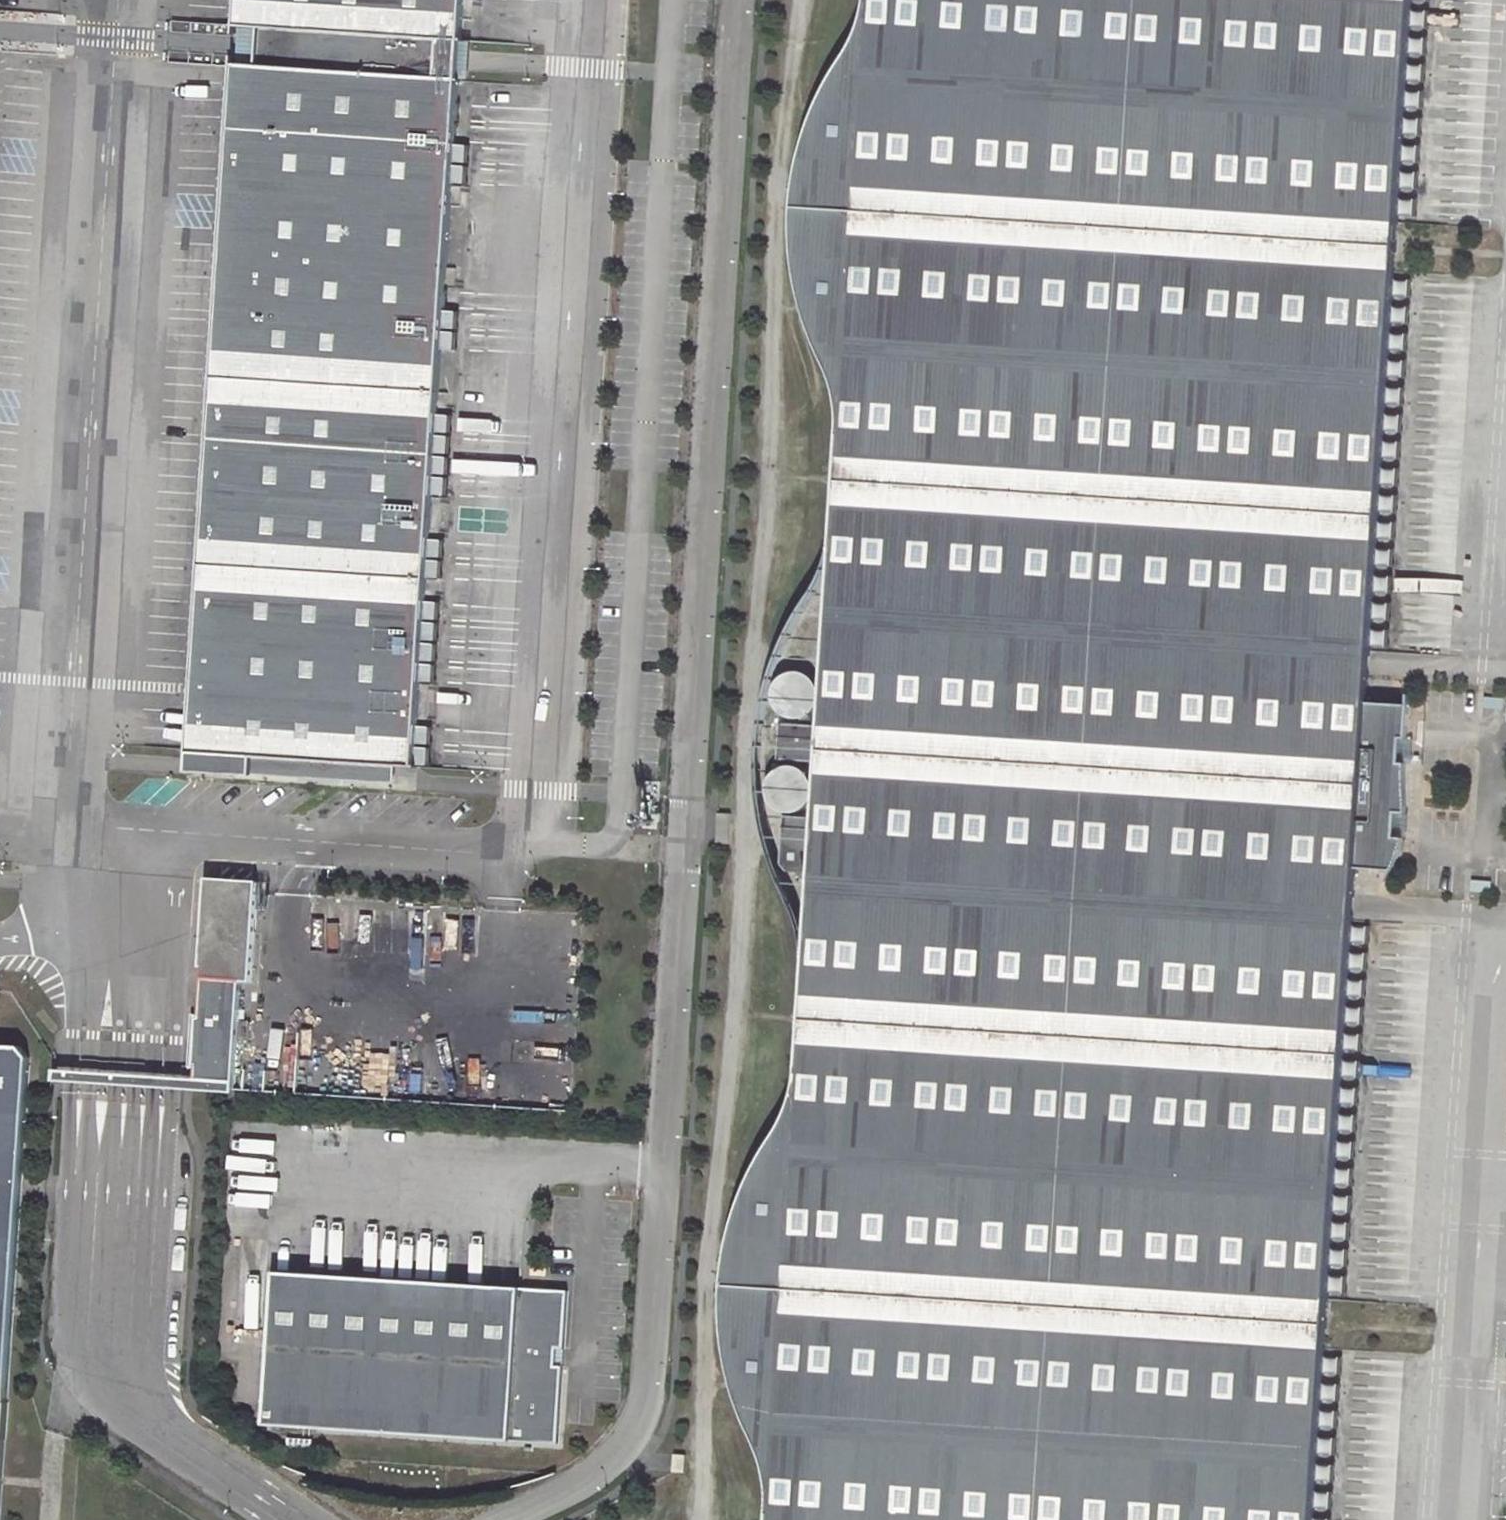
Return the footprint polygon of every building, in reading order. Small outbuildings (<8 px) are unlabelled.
[(184,748),(184,755),(183,769),(392,782),(393,775),(393,767),(417,768),(421,704),(425,652),(436,476),(442,388),(451,240),(461,82),(462,60),(464,34),(466,0),(232,0),(231,18),(229,45),(228,66),(217,226),(208,374),(202,462),(191,635),(188,688),(184,748)] [(840,427),(820,730),(780,728),(777,765),(818,767),(814,822),(784,820),(780,870),(785,876),(811,877),(798,1071),(770,1500),(769,1519),(1313,1519),(1356,868),(1393,871),(1403,837),(1393,837),(1396,812),(1406,813),(1405,762),(1395,761),(1397,737),(1406,738),(1409,703),(1367,701),(1413,0),(868,0),(840,427)] [(868,0),(867,0),(851,58),(819,121),(797,194),(793,246),(803,320),(840,427),(868,0)] [(800,678),(793,677),(791,677),(784,680),(780,683),(777,686),(773,694),(772,702),(775,711),(781,717),(786,720),(790,722),(798,722),(806,719),(813,713),(816,706),(817,702),(817,697),(815,689),(809,682),(800,678)] [(795,773),(788,772),(783,772),(778,774),(772,779),(767,787),(766,796),(768,803),(771,809),(774,811),(778,814),(782,816),(790,817),(799,814),(805,810),(810,802),(811,793),(809,785),(804,778),(799,774),(795,773)] [(196,978),(235,981),(249,982),(256,880),(200,876),(194,965),(197,965),(196,978)] [(235,981),(196,978),(193,1013),(189,1013),(185,1065),(190,1066),(189,1077),(188,1084),(209,1086),(228,1088),(235,981)] [(2,1397),(25,1057),(17,1047),(0,1045),(0,1397),(2,1397)] [(188,1084),(189,1077),(47,1068),(47,1079),(210,1089),(209,1086),(188,1084)] [(770,1500),(798,1071),(780,1136),(749,1194),(737,1225),(723,1294),(727,1362),(733,1393),(770,1500)] [(569,1291),(274,1272),(264,1425),(559,1445),(569,1291)]
